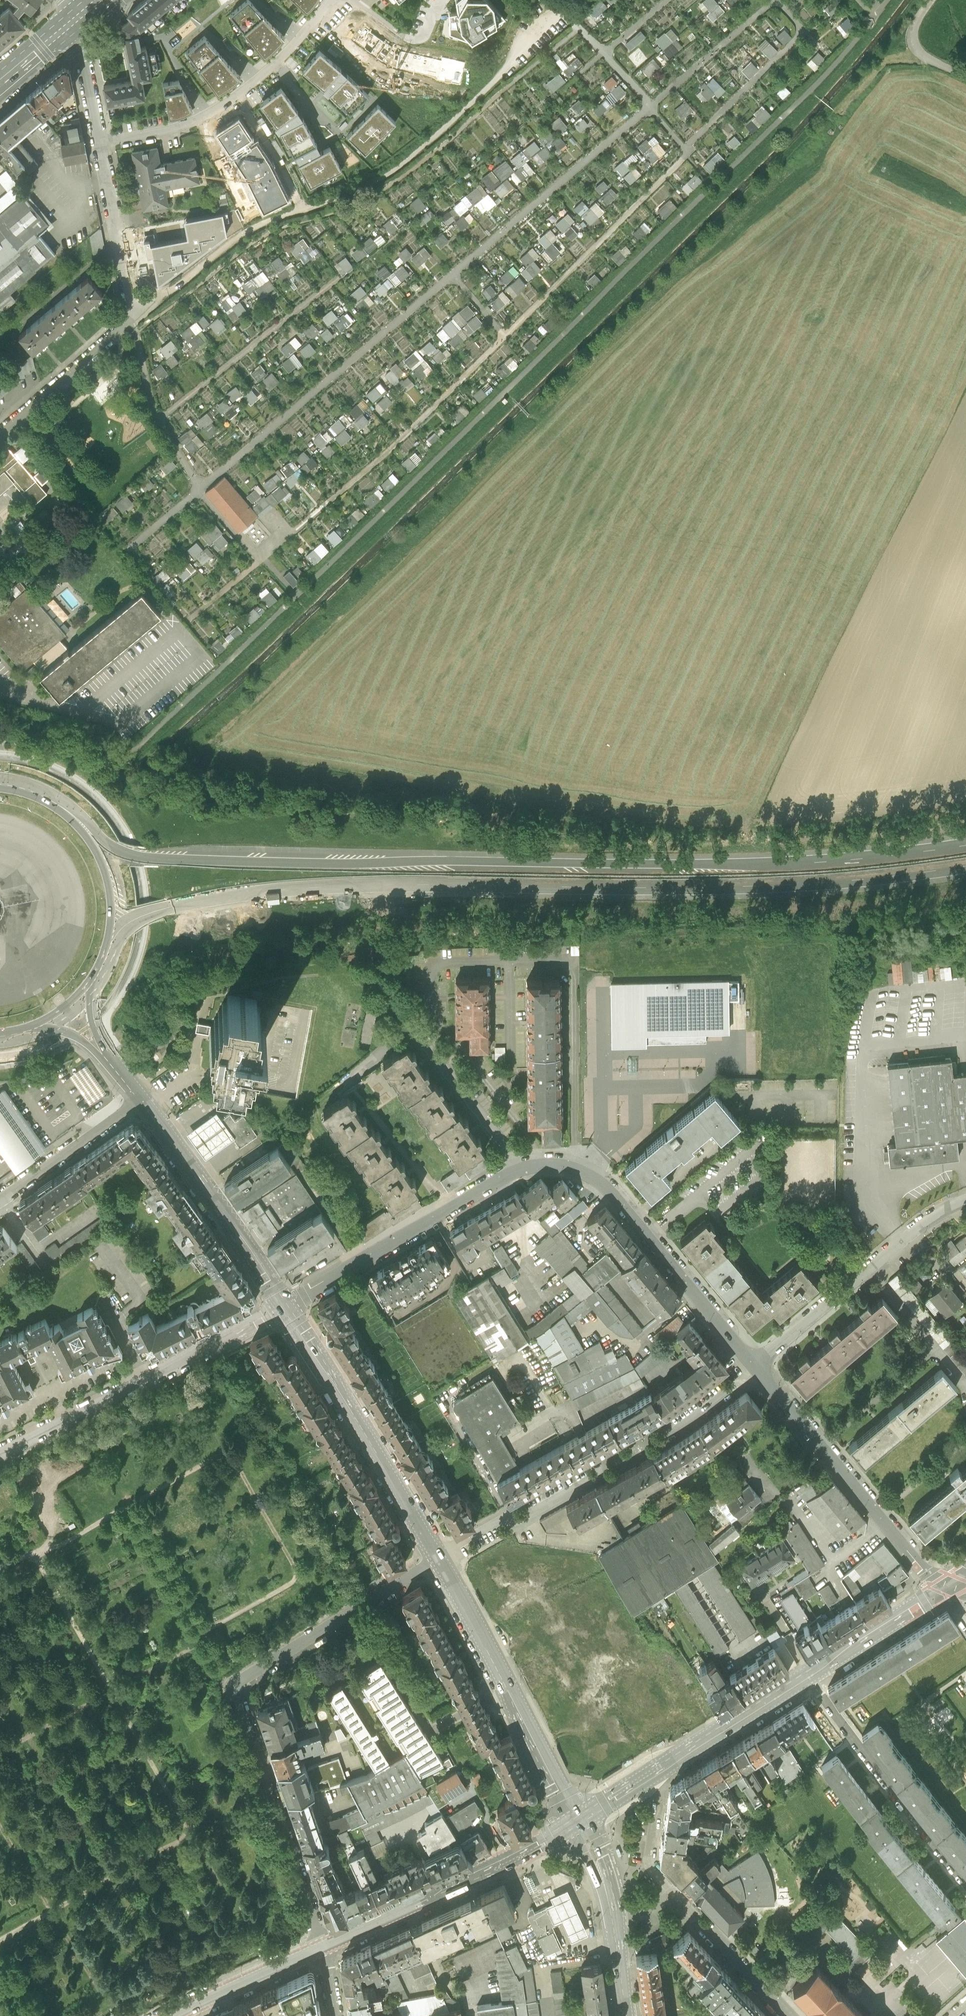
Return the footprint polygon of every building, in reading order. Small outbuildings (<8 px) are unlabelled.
[(19,3),(13,11),(17,16),(24,7),(31,12),(40,0),(15,0),(19,3)] [(164,9),(156,0),(144,0),(128,14),(131,18),(140,29),(164,9)] [(164,9),(175,0),(156,0),(164,9)] [(249,0),(247,0),(230,14),(264,57),(273,50),(280,43),(284,37),(249,0)] [(306,11),(313,4),(316,0),(295,0),(306,11)] [(449,13),(449,19),(449,32),(471,40),(486,31),(496,25),(505,20),(493,6),(488,0),(455,0),(457,11),(449,13)] [(726,9),(718,0),(705,0),(700,4),(714,20),(726,9)] [(9,7),(0,15),(0,46),(24,25),(17,16),(13,11),(9,7)] [(122,26),(124,38),(138,35),(137,32),(140,29),(131,18),(122,26)] [(460,84),(465,61),(442,56),(441,60),(401,51),(364,23),(353,38),(378,59),(397,65),(396,67),(437,76),(437,79),(460,84)] [(778,35),(786,44),(794,36),(786,27),(778,35)] [(657,36),(662,47),(680,38),(675,28),(657,36)] [(640,31),(625,44),(630,49),(645,36),(640,31)] [(124,38),(128,59),(147,55),(146,46),(140,47),(138,35),(124,38)] [(240,77),(204,36),(186,51),(218,93),(229,86),(240,77)] [(759,45),(771,58),(780,50),(768,37),(759,45)] [(319,50),(302,70),(324,88),(326,85),(328,87),(331,90),(329,93),(350,113),(368,94),(344,71),(343,70),(319,50)] [(575,52),(562,63),(570,73),(583,62),(575,52)] [(818,52),(807,63),(815,70),(825,59),(818,52)] [(152,78),(147,55),(128,59),(132,80),(142,80),(152,78)] [(752,77),(761,67),(749,56),(740,66),(752,77)] [(653,63),(646,69),(652,75),(658,68),(653,63)] [(64,65),(42,84),(55,102),(57,105),(63,99),(61,97),(73,87),(69,68),(64,65)] [(560,71),(548,83),(555,91),(568,79),(560,71)] [(616,75),(605,80),(610,89),(620,84),(616,75)] [(710,99),(716,93),(720,97),(728,89),(715,76),(704,85),(707,88),(703,92),(710,99)] [(145,98),(142,80),(132,80),(103,86),(107,105),(113,104),(145,98)] [(192,108),(179,80),(163,83),(168,113),(169,117),(181,114),(192,108)] [(42,84),(26,97),(41,115),(43,117),(49,111),(57,105),(55,102),(42,84)] [(607,94),(613,103),(629,92),(622,84),(607,94)] [(785,85),(777,93),(784,100),(792,93),(785,85)] [(281,87),(260,103),(276,126),(279,123),(281,126),(283,129),(280,130),(294,156),(296,155),(298,160),(299,161),(300,163),(298,164),(310,186),(341,169),(330,147),(321,151),(319,148),(316,143),(302,118),(300,114),(297,110),(281,87)] [(26,97),(8,113),(23,130),(41,115),(26,97)] [(581,98),(567,109),(577,122),(576,123),(582,131),(592,123),(584,114),(590,109),(581,98)] [(684,117),(695,109),(688,100),(677,108),(684,117)] [(601,116),(609,108),(603,102),(594,109),(601,116)] [(378,104),(347,135),(365,153),(395,121),(378,104)] [(755,115),(744,125),(752,133),(772,115),(762,105),(753,113),(755,115)] [(23,130),(8,113),(0,119),(0,136),(7,144),(15,137),(23,130)] [(563,116),(553,121),(559,132),(569,127),(563,116)] [(63,124),(67,143),(84,140),(79,118),(71,120),(71,123),(63,124)] [(238,122),(218,135),(243,179),(260,213),(287,200),(269,164),(256,145),(251,148),(246,141),(249,139),(238,122)] [(539,152),(546,161),(567,142),(561,135),(556,139),(548,130),(539,138),(546,145),(539,152)] [(734,135),(726,143),(733,151),(742,143),(734,135)] [(1,147),(5,153),(3,155),(16,172),(25,165),(7,144),(0,136),(0,147),(1,147)] [(38,164),(15,137),(7,144),(25,165),(30,170),(38,164)] [(647,154),(656,146),(648,137),(639,146),(647,154)] [(84,140),(67,143),(61,144),(65,164),(87,159),(84,140)] [(518,165),(543,148),(537,140),(512,157),(518,165)] [(157,147),(132,152),(143,210),(168,205),(165,188),(199,182),(195,158),(160,164),(157,147)] [(648,154),(655,162),(664,155),(657,147),(648,154)] [(718,152),(702,166),(710,174),(726,159),(718,152)] [(624,159),(616,168),(624,175),(632,167),(624,159)] [(509,160),(495,169),(503,180),(516,171),(509,160)] [(528,160),(515,172),(523,181),(536,170),(528,160)] [(483,177),(490,186),(501,178),(494,169),(483,177)] [(625,186),(641,179),(636,169),(620,176),(625,186)] [(6,170),(0,175),(0,181),(8,191),(17,184),(6,170)] [(696,173),(682,187),(689,194),(703,181),(696,173)] [(503,197),(517,186),(510,177),(496,188),(503,197)] [(605,179),(596,186),(602,193),(611,185),(605,179)] [(483,183),(441,215),(448,224),(490,193),(483,183)] [(21,196),(25,193),(17,184),(8,191),(0,198),(0,214),(21,196)] [(602,197),(609,204),(620,193),(613,186),(602,197)] [(477,203),(486,212),(498,201),(490,192),(477,203)] [(8,292),(55,252),(39,233),(47,226),(21,196),(0,214),(0,299),(8,292)] [(413,203),(420,211),(427,205),(420,197),(413,203)] [(590,197),(587,201),(592,206),(596,201),(590,197)] [(228,205),(226,198),(219,199),(220,206),(228,205)] [(669,198),(656,211),(665,220),(678,207),(669,198)] [(606,210),(597,201),(591,207),(584,199),(575,207),(592,224),(606,210)] [(557,223),(564,231),(577,219),(569,212),(557,223)] [(398,224),(403,220),(398,213),(384,224),(392,233),(400,227),(398,224)] [(465,213),(457,220),(464,229),(472,222),(465,213)] [(153,259),(157,283),(226,233),(222,215),(184,223),(186,233),(150,240),(149,236),(144,237),(145,245),(147,260),(153,259)] [(456,220),(444,230),(451,239),(463,229),(456,220)] [(646,221),(632,234),(641,243),(648,236),(646,234),(653,228),(646,221)] [(572,225),(565,232),(573,240),(580,232),(572,225)] [(94,257),(105,247),(101,226),(90,236),(94,257)] [(540,238),(548,247),(560,236),(552,227),(540,238)] [(441,247),(451,240),(444,231),(434,238),(441,247)] [(358,261),(387,238),(382,233),(375,239),(373,236),(352,253),(358,261)] [(304,264),(318,254),(306,236),(291,246),(304,264)] [(529,265),(547,248),(540,240),(521,257),(529,265)] [(541,254),(550,263),(563,250),(555,241),(541,254)] [(624,244),(612,257),(619,264),(631,251),(624,244)] [(420,266),(433,253),(425,245),(412,258),(420,266)] [(406,261),(414,254),(407,246),(399,253),(406,261)] [(280,255),(271,262),(279,272),(287,265),(280,255)] [(401,256),(395,260),(399,265),(405,261),(401,256)] [(530,280),(544,268),(535,259),(522,271),(530,280)] [(247,266),(254,276),(262,270),(254,261),(247,266)] [(405,263),(389,275),(397,285),(412,273),(405,263)] [(378,271),(384,279),(393,272),(386,264),(378,271)] [(287,267),(279,274),(285,281),(293,274),(287,267)] [(503,275),(510,281),(517,274),(510,268),(503,275)] [(255,288),(262,297),(276,286),(263,270),(243,285),(249,292),(255,288)] [(595,273),(588,280),(595,287),(607,276),(602,271),(597,275),(595,273)] [(27,328),(19,335),(32,351),(42,343),(67,322),(92,300),(102,292),(88,276),(27,328)] [(515,296),(529,285),(522,276),(508,287),(515,296)] [(376,288),(381,295),(396,285),(390,277),(376,288)] [(493,283),(483,289),(489,298),(499,292),(493,283)] [(359,299),(369,291),(362,284),(353,292),(359,299)] [(491,302),(499,310),(512,298),(504,289),(491,302)] [(8,292),(0,299),(0,312),(15,300),(8,292)] [(575,292),(565,301),(572,310),(578,305),(576,303),(582,298),(575,292)] [(362,310),(376,302),(370,293),(357,301),(362,310)] [(222,301),(227,309),(237,303),(232,295),(222,301)] [(244,302),(228,307),(232,319),(248,313),(244,302)] [(470,304),(437,331),(445,340),(478,313),(470,304)] [(324,318),(331,324),(340,314),(332,308),(324,318)] [(343,328),(353,323),(348,312),(337,317),(343,328)] [(206,315),(199,319),(204,327),(210,324),(206,315)] [(479,315),(450,338),(457,346),(485,323),(479,315)] [(211,324),(219,333),(228,325),(220,316),(211,324)] [(550,316),(537,328),(545,336),(558,324),(550,316)] [(181,333),(188,340),(204,328),(198,320),(181,333)] [(315,322),(306,329),(312,338),(321,331),(315,322)] [(328,341),(336,334),(329,326),(322,333),(328,341)] [(535,333),(521,346),(529,354),(542,341),(535,333)] [(187,351),(202,342),(198,334),(182,343),(187,351)] [(289,356),(304,343),(297,335),(282,348),(289,356)] [(449,338),(446,341),(450,345),(445,350),(443,348),(434,356),(440,362),(457,347),(449,338)] [(431,339),(424,346),(434,356),(441,349),(431,339)] [(166,357),(179,351),(173,340),(160,346),(166,357)] [(301,349),(308,358),(318,350),(311,341),(301,349)] [(413,369),(427,358),(419,348),(405,359),(413,369)] [(173,367),(182,360),(176,352),(167,360),(173,367)] [(296,352),(283,362),(291,373),(304,363),(296,352)] [(32,355),(0,382),(0,398),(10,390),(9,387),(15,386),(15,382),(20,381),(20,378),(25,377),(25,374),(31,373),(30,369),(35,368),(32,355)] [(504,361),(495,370),(504,379),(513,370),(504,361)] [(399,362),(386,372),(394,382),(407,372),(399,362)] [(259,381),(269,373),(261,364),(252,372),(259,381)] [(272,372),(264,379),(272,388),(280,380),(272,372)] [(382,381),(368,393),(375,400),(388,388),(382,381)] [(487,381),(473,394),(480,402),(494,389),(487,381)] [(234,400),(243,393),(237,385),(228,392),(234,400)] [(253,404),(261,397),(253,388),(245,395),(253,404)] [(375,401),(377,403),(389,392),(388,390),(375,401)] [(217,404),(230,419),(241,409),(236,404),(243,398),(249,405),(252,403),(243,393),(235,401),(229,394),(217,404)] [(377,404),(383,411),(395,400),(389,394),(377,404)] [(372,420),(363,411),(370,404),(364,398),(351,410),(358,417),(353,422),(361,430),(372,420)] [(461,404),(448,417),(455,425),(469,412),(461,404)] [(208,413),(195,423),(207,438),(220,429),(208,413)] [(346,413),(329,427),(336,435),(353,421),(346,413)] [(441,426),(424,442),(431,449),(448,433),(441,426)] [(343,445),(354,436),(347,427),(336,436),(343,445)] [(192,428),(177,439),(190,456),(205,444),(192,428)] [(322,448),(335,437),(328,429),(315,439),(322,448)] [(0,463),(0,494),(14,482),(34,505),(48,493),(9,448),(0,456),(0,460),(1,462),(0,463)] [(303,463),(311,457),(307,450),(298,456),(303,463)] [(414,450),(401,462),(409,471),(422,459),(414,450)] [(314,457),(304,463),(308,469),(318,463),(314,457)] [(170,458),(161,467),(167,474),(177,465),(170,458)] [(294,459),(283,467),(289,476),(301,468),(294,459)] [(282,479),(287,477),(283,467),(278,469),(282,479)] [(394,472),(381,484),(388,492),(401,480),(394,472)] [(274,474),(262,484),(269,492),(281,481),(274,474)] [(148,476),(139,484),(147,492),(156,484),(148,476)] [(226,477),(206,494),(240,534),(260,517),(252,508),(226,477)] [(259,503),(252,508),(260,517),(279,501),(271,492),(268,496),(258,484),(246,495),(253,503),(256,500),(259,503)] [(280,485),(271,492),(279,501),(291,492),(285,485),(282,488),(280,485)] [(379,488),(364,502),(371,509),(386,496),(379,488)] [(127,494),(116,503),(123,511),(134,502),(127,494)] [(112,507),(100,517),(106,524),(118,514),(112,507)] [(358,507),(346,518),(353,526),(366,515),(358,507)] [(206,526),(199,533),(209,544),(213,541),(220,549),(229,541),(223,534),(225,532),(216,522),(208,529),(206,526)] [(340,524),(327,537),(333,544),(347,532),(340,524)] [(198,541),(187,550),(200,565),(211,556),(198,541)] [(320,543),(307,555),(315,564),(323,557),(321,555),(326,550),(320,543)] [(190,562),(176,575),(182,581),(196,569),(190,562)] [(298,566),(292,571),(299,579),(305,574),(298,566)] [(289,572),(284,576),(293,587),(299,582),(289,572)] [(0,610),(0,646),(22,672),(34,662),(60,640),(66,635),(26,588),(0,610)] [(45,673),(39,678),(51,691),(59,701),(73,690),(76,687),(161,615),(141,591),(70,652),(45,673)] [(270,592),(260,600),(269,610),(278,601),(270,592)] [(257,604),(242,619),(250,627),(265,612),(257,604)] [(238,625),(223,637),(231,646),(245,634),(238,625)] [(219,639),(210,647),(219,657),(229,649),(219,639)] [(64,645),(60,640),(34,662),(35,664),(24,674),(26,677),(28,679),(41,668),(45,673),(70,652),(64,645)] [(894,958),(895,981),(915,980),(914,957),(894,958)] [(492,999),(492,979),(457,979),(457,1036),(472,1036),(473,1054),(493,1053),(492,999)] [(729,980),(611,982),(611,1046),(706,1044),(706,1033),(730,1032),(729,980)] [(542,1142),(563,1142),(561,1071),(560,1026),(559,982),(525,983),(529,1126),(542,1126),(542,1142)] [(214,1025),(210,1024),(208,1033),(213,1033),(212,1043),(214,1044),(213,1052),(215,1052),(214,1060),(219,1060),(217,1068),(245,1072),(246,1065),(251,1066),(252,1058),(255,1059),(256,1051),(258,1051),(259,1043),(265,1044),(266,1034),(261,1033),(262,1025),(260,1024),(261,1017),(259,1016),(260,1009),(255,1008),(257,1000),(229,996),(228,1003),(223,1002),(222,1010),(219,1009),(218,1017),(215,1017),(214,1025)] [(496,1060),(506,1059),(505,1046),(495,1047),(496,1060)] [(396,1088),(405,1103),(407,1101),(431,1086),(425,1078),(427,1076),(425,1073),(423,1074),(417,1066),(411,1057),(413,1055),(411,1052),(409,1053),(405,1048),(402,1050),(379,1065),(389,1079),(392,1077),(398,1087),(396,1088)] [(891,1166),(958,1159),(956,1140),(965,1139),(965,1073),(952,1074),(951,1060),(888,1067),(897,1146),(889,1147),(891,1166)] [(104,1084),(99,1086),(97,1082),(84,1090),(90,1100),(107,1090),(104,1084)] [(430,1134),(432,1132),(455,1117),(451,1110),(453,1108),(451,1105),(448,1106),(444,1100),(440,1094),(443,1092),(440,1089),(438,1091),(433,1084),(431,1086),(407,1101),(413,1110),(416,1108),(418,1111),(416,1113),(421,1121),(424,1119),(427,1125),(425,1126),(430,1134)] [(4,1090),(0,1093),(0,1158),(1,1160),(8,1155),(17,1168),(45,1148),(29,1126),(31,1125),(27,1119),(25,1120),(23,1117),(4,1090)] [(714,1094),(623,1167),(649,1199),(669,1183),(659,1171),(679,1155),(681,1158),(692,1149),(689,1146),(711,1129),(719,1140),(739,1125),(714,1094)] [(342,1148),(345,1147),(368,1131),(363,1124),(365,1122),(363,1119),(361,1121),(356,1114),(352,1108),(355,1106),(353,1103),(350,1104),(346,1098),(338,1102),(338,1101),(331,1106),(332,1107),(320,1115),(325,1123),(328,1121),(331,1125),(329,1127),(334,1135),(336,1133),(340,1138),(337,1140),(342,1148)] [(206,1159),(221,1148),(235,1138),(215,1110),(202,1120),(186,1131),(206,1159)] [(248,1111),(244,1114),(251,1124),(255,1121),(248,1111)] [(230,1112),(220,1119),(227,1130),(227,1129),(239,1146),(238,1146),(239,1147),(257,1134),(243,1114),(235,1120),(230,1112)] [(449,1155),(458,1169),(461,1166),(483,1152),(478,1145),(480,1143),(478,1140),(476,1141),(470,1133),(464,1124),(466,1123),(464,1119),(461,1120),(458,1115),(455,1117),(432,1132),(442,1146),(445,1144),(451,1154),(449,1155)] [(129,1126),(108,1141),(121,1160),(130,1153),(150,1139),(140,1125),(132,1130),(129,1126)] [(367,1179),(370,1177),(393,1162),(388,1155),(390,1154),(388,1150),(386,1152),(382,1146),(377,1139),(380,1138),(378,1134),(375,1136),(371,1129),(368,1131),(345,1147),(350,1155),(353,1153),(355,1157),(353,1158),(358,1166),(361,1165),(365,1170),(362,1171),(367,1179)] [(130,1153),(148,1177),(167,1164),(150,1139),(130,1153)] [(121,1160),(108,1141),(74,1165),(87,1184),(121,1160)] [(269,1151),(225,1183),(236,1202),(292,1166),(279,1147),(271,1153),(269,1151)] [(462,1167),(469,1178),(491,1163),(483,1152),(461,1166),(462,1167)] [(386,1201),(391,1209),(413,1194),(417,1192),(412,1185),(414,1183),(412,1180),(410,1182),(405,1175),(402,1169),(404,1168),(401,1164),(399,1166),(395,1160),(393,1162),(370,1177),(374,1185),(377,1183),(380,1187),(378,1189),(383,1197),(386,1195),(388,1199),(386,1201)] [(169,1206),(173,1212),(192,1199),(167,1164),(148,1177),(152,1182),(145,1188),(158,1207),(163,1204),(165,1206),(166,1207),(168,1207),(169,1206)] [(87,1184),(74,1165),(47,1184),(61,1204),(88,1185),(87,1184)] [(448,1192),(469,1178),(462,1167),(440,1181),(448,1192)] [(297,1172),(256,1199),(264,1211),(268,1208),(275,1219),(272,1221),(278,1230),(311,1208),(314,1213),(316,1215),(323,1211),(297,1172)] [(540,1177),(519,1195),(532,1212),(535,1215),(557,1196),(550,1187),(540,1177)] [(563,1177),(550,1187),(557,1196),(564,1206),(577,1196),(563,1177)] [(61,1204),(47,1184),(19,1203),(33,1224),(39,1220),(61,1204)] [(511,1195),(495,1205),(510,1226),(524,1217),(532,1212),(519,1195),(516,1191),(511,1195)] [(384,1213),(391,1224),(392,1225),(421,1206),(413,1194),(391,1209),(384,1213)] [(214,1231),(192,1199),(173,1212),(177,1218),(176,1220),(175,1220),(175,1222),(177,1224),(172,1226),(185,1246),(191,1242),(193,1245),(194,1245),(195,1245),(214,1231)] [(264,1211),(256,1199),(240,1210),(261,1241),(278,1230),(272,1221),(275,1219),(268,1208),(264,1211)] [(487,1240),(510,1226),(495,1205),(473,1218),(487,1240)] [(588,1221),(625,1266),(645,1250),(635,1239),(616,1216),(607,1205),(588,1221)] [(336,1231),(323,1211),(316,1215),(314,1213),(274,1239),(276,1242),(268,1248),(281,1268),(336,1231)] [(391,1224),(384,1213),(383,1212),(355,1231),(363,1243),(391,1224)] [(55,1245),(45,1252),(56,1267),(114,1226),(107,1216),(59,1249),(55,1245)] [(488,1242),(487,1240),(473,1218),(451,1232),(465,1255),(488,1242)] [(33,1224),(28,1227),(39,1243),(50,1235),(39,1220),(33,1224)] [(681,1240),(704,1269),(726,1252),(721,1246),(724,1244),(711,1229),(714,1227),(711,1222),(708,1224),(705,1220),(681,1240)] [(13,1250),(18,1246),(3,1226),(0,1228),(0,1259),(13,1250)] [(545,1255),(562,1277),(576,1265),(581,1272),(591,1265),(560,1226),(534,1246),(542,1257),(545,1255)] [(235,1261),(214,1231),(195,1245),(215,1274),(235,1261)] [(943,1248),(965,1276),(965,1236),(957,1244),(953,1239),(943,1248)] [(434,1238),(372,1276),(389,1304),(401,1296),(405,1303),(440,1281),(436,1275),(451,1266),(434,1238)] [(18,1246),(13,1250),(33,1276),(41,1270),(22,1243),(18,1246)] [(520,1273),(503,1245),(494,1251),(504,1267),(493,1274),(499,1284),(502,1282),(504,1286),(513,1280),(512,1278),(520,1273)] [(654,1262),(645,1250),(625,1266),(622,1269),(661,1315),(683,1296),(674,1285),(654,1262)] [(591,1265),(581,1272),(591,1284),(596,1289),(597,1288),(605,1281),(621,1269),(607,1252),(591,1265)] [(704,1269),(728,1298),(749,1281),(740,1269),(741,1269),(726,1252),(704,1269)] [(235,1261),(215,1274),(213,1275),(225,1293),(194,1309),(192,1305),(188,1308),(190,1311),(156,1328),(150,1314),(126,1325),(142,1353),(146,1351),(150,1352),(151,1357),(165,1351),(167,1351),(168,1349),(174,1346),(176,1346),(178,1343),(184,1341),(186,1342),(187,1339),(193,1336),(196,1337),(197,1334),(199,1333),(201,1336),(206,1333),(204,1331),(207,1329),(210,1330),(211,1327),(216,1325),(219,1326),(221,1323),(226,1320),(229,1321),(230,1318),(235,1315),(238,1316),(239,1313),(245,1310),(245,1311),(252,1307),(250,1303),(251,1299),(255,1297),(252,1290),(235,1261)] [(801,1263),(781,1279),(799,1301),(818,1285),(801,1263)] [(531,1339),(536,1336),(545,1331),(551,1325),(585,1297),(596,1289),(591,1284),(581,1272),(576,1265),(562,1277),(575,1292),(536,1324),(527,1330),(531,1339)] [(490,1275),(455,1297),(493,1358),(528,1336),(490,1275)] [(903,1282),(897,1275),(889,1281),(895,1288),(903,1282)] [(779,1317),(799,1301),(781,1279),(761,1295),(773,1309),(779,1317)] [(965,1300),(948,1279),(929,1294),(946,1315),(965,1300)] [(643,1328),(605,1281),(597,1288),(635,1335),(643,1328)] [(751,1327),(773,1309),(761,1295),(749,1281),(728,1298),(751,1327)] [(903,1282),(895,1288),(965,1373),(965,1358),(903,1282)] [(596,1289),(585,1297),(593,1307),(607,1324),(619,1334),(632,1337),(635,1335),(597,1288),(596,1289)] [(408,1473),(410,1472),(411,1474),(429,1505),(431,1507),(430,1508),(430,1509),(431,1510),(431,1511),(432,1512),(433,1513),(434,1513),(436,1513),(437,1512),(438,1511),(439,1510),(439,1509),(439,1508),(440,1507),(446,1517),(446,1519),(447,1521),(449,1525),(451,1525),(458,1537),(478,1525),(460,1495),(453,1499),(350,1327),(356,1323),(337,1292),(318,1304),(324,1315),(324,1318),(327,1323),(329,1324),(336,1334),(334,1334),(333,1333),(331,1333),(330,1333),(329,1334),(328,1335),(327,1336),(327,1337),(327,1339),(327,1340),(328,1341),(329,1342),(331,1342),(334,1348),(350,1374),(352,1377),(350,1378),(358,1391),(361,1390),(367,1400),(367,1402),(368,1403),(371,1407),(374,1411),(373,1413),(375,1414),(387,1434),(387,1436),(389,1436),(391,1441),(394,1445),(394,1447),(395,1447),(402,1458),(400,1459),(408,1473)] [(863,1312),(851,1322),(867,1340),(898,1314),(883,1296),(871,1306),(868,1301),(860,1308),(863,1312)] [(585,1297),(551,1325),(569,1356),(585,1348),(572,1325),(593,1307),(585,1297)] [(104,1326),(102,1320),(104,1319),(102,1316),(100,1317),(97,1311),(99,1311),(98,1308),(96,1308),(95,1306),(51,1327),(46,1317),(33,1324),(32,1322),(29,1324),(29,1326),(14,1334),(13,1332),(10,1334),(10,1335),(0,1341),(0,1350),(2,1353),(0,1354),(0,1414),(2,1414),(3,1411),(5,1411),(5,1412),(8,1410),(10,1409),(12,1410),(12,1406),(13,1405),(16,1406),(16,1403),(21,1400),(25,1401),(25,1397),(30,1394),(34,1396),(34,1392),(35,1391),(31,1384),(27,1386),(14,1360),(30,1353),(32,1357),(34,1356),(37,1354),(35,1350),(51,1342),(62,1365),(60,1371),(63,1377),(67,1379),(68,1376),(74,1373),(77,1374),(78,1371),(83,1369),(86,1370),(87,1367),(90,1366),(92,1368),(94,1367),(97,1366),(96,1364),(98,1363),(101,1365),(102,1362),(109,1359),(112,1361),(113,1358),(119,1356),(122,1359),(124,1355),(120,1347),(116,1349),(110,1337),(112,1336),(111,1334),(109,1335),(106,1329),(108,1328),(106,1325),(104,1326)] [(654,1333),(663,1343),(679,1330),(687,1323),(679,1313),(654,1333)] [(682,1343),(688,1350),(706,1336),(692,1319),(687,1323),(679,1330),(686,1339),(682,1343)] [(835,1366),(867,1340),(851,1322),(840,1331),(837,1327),(829,1333),(833,1337),(820,1348),(835,1366)] [(545,1348),(554,1364),(569,1356),(551,1325),(545,1331),(536,1336),(545,1348)] [(406,1563),(399,1551),(400,1549),(399,1547),(397,1544),(396,1544),(391,1535),(392,1534),(393,1535),(394,1535),(396,1535),(397,1535),(398,1534),(399,1532),(399,1531),(399,1529),(398,1528),(397,1527),(396,1526),(395,1526),(394,1524),(376,1495),(375,1491),(377,1490),(369,1476),(366,1477),(360,1468),(361,1465),(358,1465),(356,1461),(353,1456),(354,1453),(351,1453),(339,1433),(340,1431),(338,1430),(335,1426),(333,1422),(333,1419),(331,1419),(325,1410),(327,1408),(319,1395),(317,1396),(316,1393),(298,1366),(295,1362),(296,1362),(296,1360),(296,1359),(295,1358),(294,1357),(292,1356),(291,1356),(290,1356),(289,1356),(288,1357),(287,1358),(287,1359),(287,1361),(286,1362),(279,1351),(280,1349),(278,1347),(276,1344),(275,1344),(268,1333),(247,1343),(268,1374),(275,1370),(378,1541),(370,1545),(388,1574),(406,1563)] [(730,1365),(706,1336),(688,1350),(698,1362),(654,1393),(666,1414),(701,1390),(730,1365)] [(554,1364),(564,1383),(618,1357),(612,1347),(604,1350),(599,1341),(585,1348),(569,1356),(554,1364)] [(660,1346),(635,1366),(641,1375),(667,1355),(660,1346)] [(806,1391),(835,1366),(820,1348),(809,1357),(806,1353),(798,1359),(802,1364),(791,1374),(806,1391)] [(564,1383),(573,1397),(635,1366),(626,1353),(618,1357),(564,1383)] [(573,1397),(579,1413),(632,1385),(633,1389),(646,1383),(641,1375),(635,1366),(573,1397)] [(912,1395),(898,1407),(912,1424),(958,1385),(944,1368),(912,1395)] [(495,1377),(452,1400),(496,1481),(520,1468),(499,1431),(519,1420),(495,1377)] [(747,1390),(723,1409),(737,1428),(762,1409),(747,1390)] [(654,1393),(609,1417),(622,1440),(631,1435),(646,1426),(666,1414),(654,1393)] [(866,1463),(912,1424),(898,1407),(879,1423),(852,1446),(866,1463)] [(712,1447),(737,1428),(723,1409),(699,1427),(712,1447)] [(613,1445),(622,1440),(609,1417),(581,1433),(565,1442),(577,1465),(593,1456),(613,1445)] [(699,1427),(676,1441),(689,1462),(712,1447),(699,1427)] [(665,1476),(689,1462),(676,1441),(653,1456),(665,1476)] [(569,1470),(577,1465),(565,1442),(520,1468),(496,1481),(509,1503),(523,1495),(543,1484),(569,1470)] [(653,1456),(624,1472),(636,1493),(665,1476),(653,1456)] [(750,1482),(736,1465),(727,1473),(740,1490),(750,1482)] [(954,1480),(909,1518),(925,1538),(965,1503),(965,1470),(961,1474),(957,1470),(950,1476),(952,1478),(954,1480)] [(606,1510),(636,1493),(624,1472),(594,1489),(606,1510)] [(835,1537),(864,1519),(832,1481),(817,1489),(806,1476),(793,1485),(835,1537)] [(761,1497),(750,1482),(740,1490),(732,1496),(728,1499),(740,1514),(761,1497)] [(732,1496),(724,1487),(706,1501),(713,1511),(728,1499),(732,1496)] [(576,1528),(606,1510),(594,1489),(564,1507),(576,1528)] [(597,1555),(598,1556),(607,1570),(633,1612),(650,1602),(675,1586),(688,1578),(698,1572),(715,1562),(718,1559),(715,1551),(709,1542),(683,1501),(597,1555)] [(808,1573),(823,1564),(796,1521),(781,1530),(805,1568),(808,1573)] [(734,1522),(709,1542),(715,1551),(741,1529),(734,1522)] [(782,1536),(737,1564),(741,1570),(736,1573),(741,1581),(747,1578),(751,1584),(795,1557),(782,1536)] [(878,1586),(881,1590),(888,1585),(894,1594),(903,1588),(897,1579),(907,1573),(882,1542),(868,1554),(876,1563),(885,1574),(877,1579),(881,1585),(878,1586)] [(854,1580),(876,1563),(868,1554),(839,1578),(853,1598),(862,1592),(854,1580)] [(698,1572),(740,1640),(757,1629),(719,1569),(715,1562),(698,1572)] [(785,1582),(787,1586),(793,1582),(806,1574),(808,1573),(805,1568),(792,1576),(793,1577),(785,1582)] [(816,1591),(806,1574),(793,1582),(803,1599),(816,1591)] [(675,1586),(717,1653),(730,1646),(688,1578),(675,1586)] [(837,1599),(827,1584),(818,1589),(827,1605),(837,1599)] [(533,1786),(528,1777),(519,1758),(515,1749),(517,1748),(510,1733),(499,1738),(490,1718),(474,1687),(464,1667),(466,1665),(460,1652),(457,1653),(454,1648),(440,1622),(428,1599),(421,1585),(403,1597),(482,1749),(489,1745),(513,1797),(515,1801),(530,1793),(530,1794),(532,1795),(534,1795),(536,1794),(537,1793),(538,1791),(538,1789),(537,1787),(535,1786),(533,1786)] [(854,1601),(865,1619),(886,1606),(887,1605),(889,1604),(881,1590),(878,1586),(876,1588),(864,1595),(854,1601)] [(791,1589),(776,1598),(795,1630),(811,1621),(791,1589)] [(865,1619),(854,1601),(851,1603),(819,1623),(830,1641),(839,1635),(857,1624),(862,1621),(865,1619)] [(948,1610),(918,1629),(930,1647),(960,1628),(948,1610)] [(792,1632),(807,1655),(824,1644),(827,1642),(830,1641),(819,1623),(816,1618),(813,1619),(811,1621),(795,1630),(792,1632)] [(762,1628),(774,1647),(779,1644),(776,1639),(781,1636),(772,1622),(762,1628)] [(900,1665),(930,1647),(918,1629),(888,1648),(900,1665)] [(779,1644),(774,1647),(788,1669),(797,1663),(784,1642),(787,1640),(783,1634),(781,1636),(776,1639),(779,1644)] [(732,1675),(733,1676),(746,1697),(766,1684),(788,1669),(774,1647),(752,1662),(732,1675)] [(870,1684),(900,1665),(888,1648),(858,1666),(870,1684)] [(708,1663),(722,1684),(735,1704),(746,1697),(733,1676),(730,1679),(716,1658),(708,1663)] [(424,1733),(380,1661),(356,1675),(403,1752),(404,1752),(419,1776),(419,1775),(443,1763),(424,1732),(424,1733)] [(699,1669),(713,1689),(707,1693),(720,1714),(735,1704),(722,1684),(708,1663),(699,1669)] [(839,1703),(870,1684),(858,1666),(828,1685),(839,1703)] [(328,1692),(375,1769),(387,1762),(372,1737),(378,1733),(376,1729),(370,1733),(340,1685),(328,1692)] [(258,1711),(270,1749),(312,1735),(312,1734),(308,1725),(293,1730),(282,1696),(265,1702),(267,1707),(258,1711)] [(802,1703),(772,1722),(782,1738),(812,1719),(802,1703)] [(315,1719),(308,1722),(308,1725),(312,1734),(319,1732),(315,1719)] [(882,1758),(900,1746),(880,1721),(863,1733),(882,1758)] [(772,1722),(755,1732),(766,1750),(783,1740),(782,1738),(772,1722)] [(340,1727),(335,1729),(338,1739),(345,1736),(340,1727)] [(278,1770),(301,1762),(298,1755),(296,1749),(302,1747),(303,1750),(313,1747),(313,1749),(324,1745),(320,1731),(319,1732),(312,1734),(312,1735),(270,1749),(275,1763),(278,1770)] [(755,1732),(742,1740),(753,1757),(754,1758),(761,1753),(763,1757),(761,1758),(770,1772),(777,1767),(772,1759),(766,1750),(755,1732)] [(742,1740),(731,1748),(754,1785),(761,1781),(750,1765),(749,1764),(747,1761),(753,1757),(742,1740)] [(900,1746),(882,1758),(902,1784),(919,1771),(900,1746)] [(731,1748),(716,1757),(727,1774),(734,1769),(753,1799),(760,1795),(754,1785),(731,1748)] [(789,1748),(772,1759),(777,1767),(785,1780),(803,1770),(789,1748)] [(350,1787),(360,1807),(367,1820),(392,1808),(393,1809),(428,1791),(425,1785),(419,1776),(404,1752),(403,1752),(387,1762),(375,1769),(368,1773),(347,1781),(346,1781),(350,1787)] [(821,1766),(841,1792),(856,1780),(837,1754),(821,1766)] [(286,1795),(288,1799),(307,1793),(319,1789),(316,1782),(327,1778),(330,1787),(332,1786),(339,1783),(346,1781),(347,1781),(338,1756),(306,1767),(305,1765),(304,1761),(301,1762),(278,1770),(279,1774),(276,1775),(284,1796),(286,1795)] [(716,1757),(702,1766),(721,1796),(729,1809),(737,1804),(723,1783),(722,1777),(727,1774),(716,1757)] [(702,1766),(684,1777),(696,1796),(697,1797),(703,1794),(702,1793),(707,1790),(711,1790),(710,1793),(715,1801),(721,1796),(702,1766)] [(441,1781),(438,1783),(436,1779),(425,1785),(428,1791),(438,1806),(448,1800),(446,1796),(449,1795),(451,1798),(467,1789),(465,1785),(469,1783),(461,1771),(458,1774),(455,1770),(440,1779),(441,1781)] [(921,1809),(939,1797),(919,1771),(902,1784),(921,1809)] [(670,1786),(667,1805),(688,1808),(693,1809),(695,1801),(693,1798),(696,1796),(684,1777),(670,1786)] [(875,1806),(856,1780),(841,1792),(860,1817),(875,1806)] [(339,1783),(341,1790),(350,1787),(346,1781),(339,1783)] [(441,1812),(438,1806),(428,1791),(393,1809),(392,1808),(367,1820),(359,1823),(375,1856),(389,1850),(383,1839),(381,1840),(376,1829),(398,1818),(425,1804),(433,1817),(441,1812)] [(297,1826),(303,1845),(323,1839),(316,1820),(314,1813),(307,1793),(288,1799),(295,1820),(297,1826)] [(520,1811),(515,1801),(513,1797),(504,1802),(505,1805),(497,1809),(502,1820),(500,1822),(504,1831),(507,1830),(513,1841),(523,1836),(530,1832),(525,1821),(526,1818),(523,1817),(523,1816),(522,1815),(523,1812),(520,1811)] [(939,1797),(921,1809),(941,1835),(958,1822),(939,1797)] [(474,1799),(463,1806),(469,1817),(481,1810),(474,1799)] [(686,1818),(688,1808),(667,1805),(664,1822),(717,1830),(720,1830),(721,1821),(695,1818),(693,1819),(686,1818)] [(463,1806),(444,1817),(453,1831),(471,1820),(469,1817),(463,1806)] [(860,1817),(880,1843),(895,1831),(875,1806),(860,1817)] [(345,1830),(359,1823),(367,1820),(360,1807),(345,1815),(328,1821),(333,1835),(338,1833),(345,1830)] [(444,1817),(441,1812),(433,1817),(424,1822),(427,1827),(418,1832),(428,1849),(454,1833),(453,1831),(444,1817)] [(715,1838),(717,1830),(664,1822),(662,1838),(681,1842),(684,1842),(686,1835),(715,1838)] [(965,1856),(965,1832),(958,1822),(941,1835),(960,1860),(965,1856)] [(356,1851),(345,1830),(338,1833),(349,1855),(356,1852),(356,1851)] [(458,1838),(461,1843),(472,1859),(490,1851),(478,1830),(470,1836),(467,1832),(458,1838)] [(915,1856),(895,1831),(880,1843),(900,1868),(915,1856)] [(681,1842),(662,1838),(659,1856),(680,1878),(695,1864),(696,1863),(685,1851),(685,1849),(680,1847),(681,1842)] [(303,1845),(310,1865),(322,1861),(324,1866),(332,1863),(327,1851),(328,1850),(329,1849),(329,1848),(328,1847),(328,1846),(327,1845),(326,1845),(325,1845),(323,1839),(303,1845)] [(425,1859),(424,1860),(434,1877),(435,1876),(444,1872),(444,1873),(463,1865),(462,1864),(471,1860),(472,1859),(461,1843),(425,1859)] [(356,1852),(370,1882),(376,1879),(374,1875),(375,1873),(363,1848),(356,1851),(356,1852)] [(719,1863),(690,1890),(727,1928),(744,1912),(743,1911),(742,1913),(732,1902),(736,1899),(740,1897),(744,1897),(744,1904),(774,1903),(773,1892),(771,1880),(768,1870),(763,1858),(757,1849),(728,1868),(721,1861),(719,1863)] [(355,1890),(370,1882),(356,1852),(349,1855),(359,1877),(351,1881),(355,1890)] [(900,1868),(920,1893),(935,1881),(915,1856),(900,1868)] [(383,1875),(384,1875),(393,1895),(434,1877),(424,1860),(422,1857),(421,1857),(416,1859),(415,1857),(388,1869),(389,1872),(383,1875)] [(695,1864),(680,1878),(690,1890),(719,1863),(714,1857),(700,1869),(695,1864)] [(348,1916),(335,1890),(324,1866),(322,1861),(310,1865),(320,1893),(329,1920),(334,1922),(348,1916)] [(332,1863),(324,1866),(335,1890),(342,1887),(343,1887),(332,1863)] [(376,1879),(370,1882),(379,1902),(393,1895),(384,1875),(376,1879)] [(956,1906),(935,1881),(920,1893),(941,1918),(955,1907),(956,1906)] [(370,1882),(355,1890),(364,1909),(379,1902),(370,1882)] [(502,1886),(480,1895),(492,1921),(503,1916),(514,1911),(502,1886)] [(345,1894),(342,1887),(335,1890),(348,1916),(364,1909),(355,1890),(345,1894)] [(545,1905),(546,1906),(546,1905),(555,1923),(561,1920),(570,1940),(579,1936),(587,1933),(572,1900),(567,1889),(556,1893),(550,1896),(553,1901),(545,1905)] [(492,1921),(480,1895),(411,1927),(422,1951),(432,1946),(434,1950),(493,1924),(492,1921)] [(560,1947),(561,1946),(551,1924),(555,1923),(546,1905),(546,1906),(534,1911),(532,1906),(529,1908),(527,1913),(545,1953),(546,1955),(557,1954),(562,1951),(560,1947)] [(955,1907),(941,1918),(950,1928),(963,1916),(955,1907)] [(937,1938),(965,1973),(965,1915),(965,1914),(963,1916),(950,1928),(937,1938)] [(493,1924),(499,1937),(500,1940),(512,1935),(503,1916),(492,1921),(493,1924)] [(931,1935),(939,1929),(935,1924),(927,1931),(931,1935)] [(422,1951),(411,1927),(370,1945),(382,1971),(407,1959),(422,1952),(422,1951)] [(651,1938),(658,1952),(665,1951),(671,1945),(672,1945),(664,1931),(660,1932),(651,1938)] [(693,1970),(709,1955),(687,1931),(672,1945),(671,1945),(693,1970)] [(499,1937),(451,1959),(461,1981),(496,1965),(494,1952),(504,1948),(500,1940),(499,1937)] [(382,1971),(370,1945),(358,1952),(367,1972),(374,1969),(381,1987),(388,1984),(383,1974),(382,1971)] [(527,2015),(540,2015),(537,2001),(536,2001),(531,1968),(526,1969),(515,1945),(505,1949),(518,1978),(522,1977),(527,2015)] [(522,1977),(518,1978),(505,1949),(504,1948),(494,1952),(496,1965),(502,2002),(477,2006),(479,2015),(527,2015),(522,1977)] [(367,1972),(358,1952),(344,1956),(341,1961),(345,1985),(356,1983),(356,1980),(361,1978),(369,1975),(367,1972)] [(435,1981),(422,1952),(407,1959),(415,1978),(421,1975),(425,1985),(435,1981)] [(637,1956),(642,1990),(662,1987),(657,1953),(637,1956)] [(690,1993),(698,1986),(720,1966),(709,1955),(693,1970),(700,1977),(697,1979),(695,1977),(685,1986),(690,1993)] [(580,1967),(585,1997),(605,1994),(600,1964),(580,1967)] [(816,1965),(792,1987),(805,2002),(804,2002),(814,2012),(814,2011),(819,2015),(863,2015),(839,1989),(837,1986),(830,1979),(829,1979),(816,1965)] [(720,1966),(698,1986),(708,1998),(709,1997),(730,1978),(720,1966)] [(396,2002),(408,2000),(394,1969),(383,1974),(388,1984),(396,2002)] [(561,1970),(550,1971),(554,1997),(553,1998),(556,2015),(567,2015),(561,1970)] [(278,1988),(286,2007),(291,2005),(296,2015),(320,2015),(319,2014),(321,2014),(318,1999),(317,2000),(314,1985),(316,1985),(314,1974),(313,1973),(313,1972),(312,1972),(311,1971),(310,1971),(309,1971),(287,1981),(287,1983),(278,1988)] [(356,1983),(345,1985),(348,1998),(377,1993),(373,1984),(365,1986),(363,1989),(361,1978),(356,1980),(356,1983)] [(730,1978),(709,1997),(719,2010),(721,2009),(741,1989),(730,1978)] [(645,2015),(666,2015),(662,1987),(642,1990),(645,2015)] [(261,1996),(269,2014),(270,2015),(281,2015),(279,2011),(286,2008),(286,2007),(278,1988),(261,1996)] [(449,2010),(459,2008),(458,2002),(450,1997),(445,1990),(444,1989),(439,1989),(441,1993),(449,2010)] [(752,2000),(741,1989),(721,2009),(727,2015),(737,2015),(739,2015),(752,2000)] [(377,1993),(348,1998),(350,2013),(368,2011),(372,2010),(370,2003),(382,2000),(381,1992),(377,1993)] [(441,1993),(408,2000),(396,2002),(401,2011),(404,2015),(421,2015),(447,2011),(449,2010),(441,1993)] [(588,2015),(608,2015),(605,1994),(585,1997),(588,2015)] [(261,1996),(247,2002),(254,2015),(265,2015),(269,2014),(261,1996)] [(752,2000),(739,2015),(740,2015),(766,2015),(752,2000)] [(233,2008),(237,2015),(254,2015),(247,2002),(233,2008)] [(286,2008),(289,2015),(296,2015),(291,2005),(286,2007),(286,2008)]
